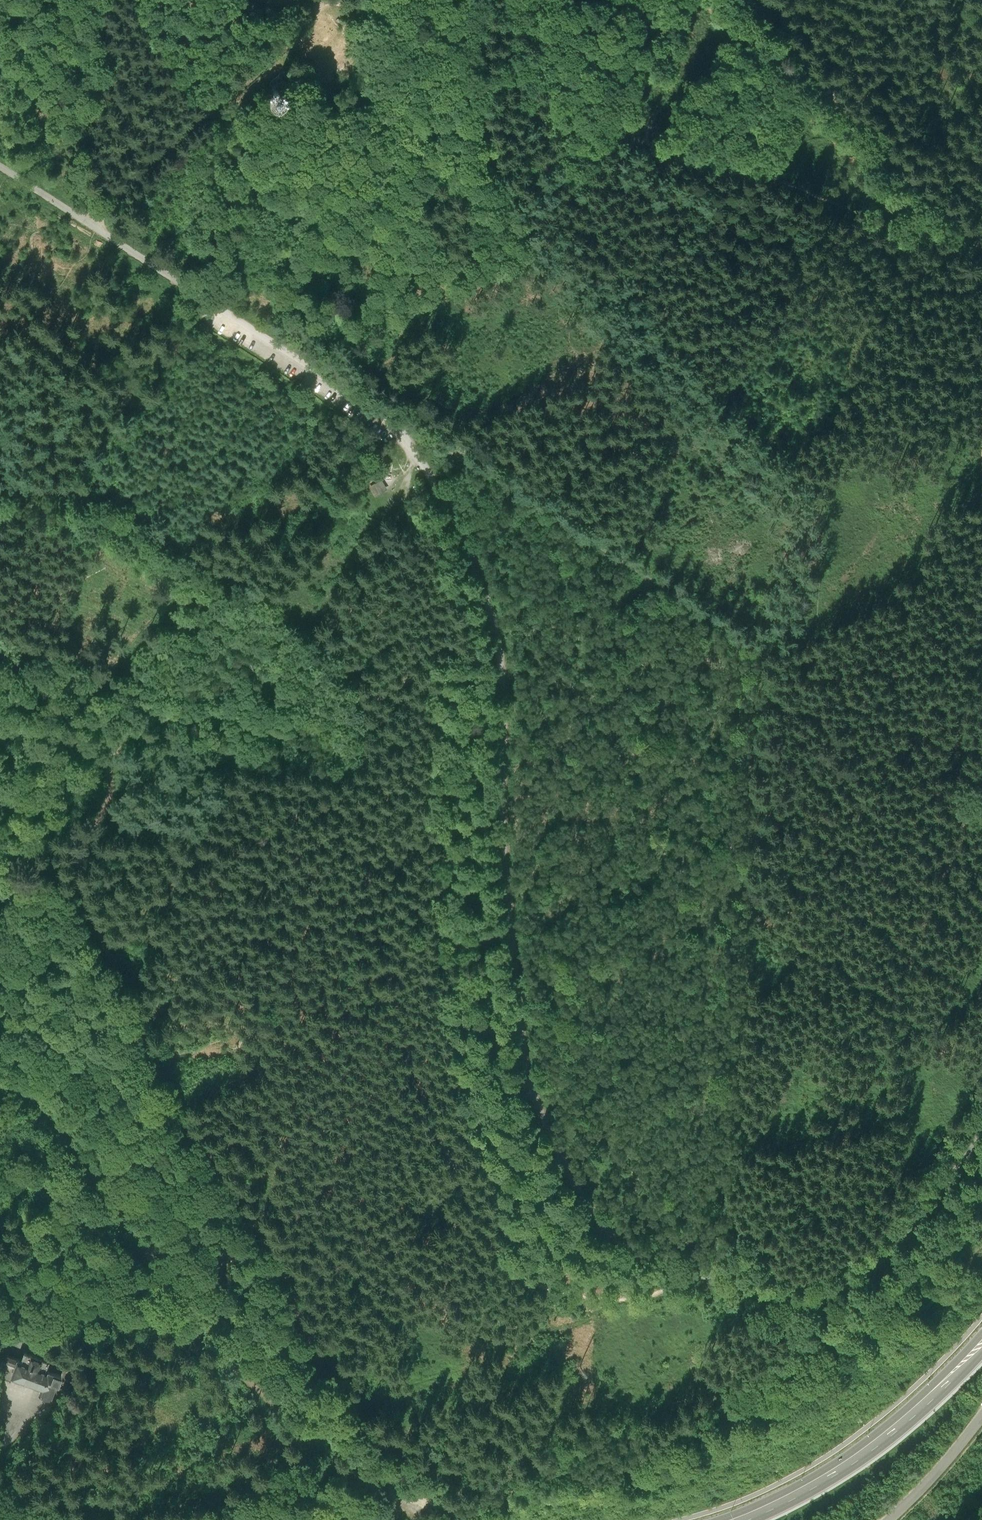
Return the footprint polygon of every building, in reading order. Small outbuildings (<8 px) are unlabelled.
[(262,88),(263,92),(265,95),(268,98),(272,100),(276,100),(280,99),(283,97),(285,94),(286,90),(286,86),(285,83),(283,79),(280,77),(276,76),(272,76),(268,78),(265,80),(263,84),(262,88)] [(380,470),(371,469),(370,478),(379,479),(380,470)] [(384,477),(387,488),(396,486),(393,475),(384,477)] [(381,478),(369,484),(374,494),(387,487),(381,478)] [(28,1358),(17,1355),(11,1373),(55,1387),(58,1379),(68,1382),(71,1372),(60,1368),(63,1360),(31,1350),(28,1358)]
